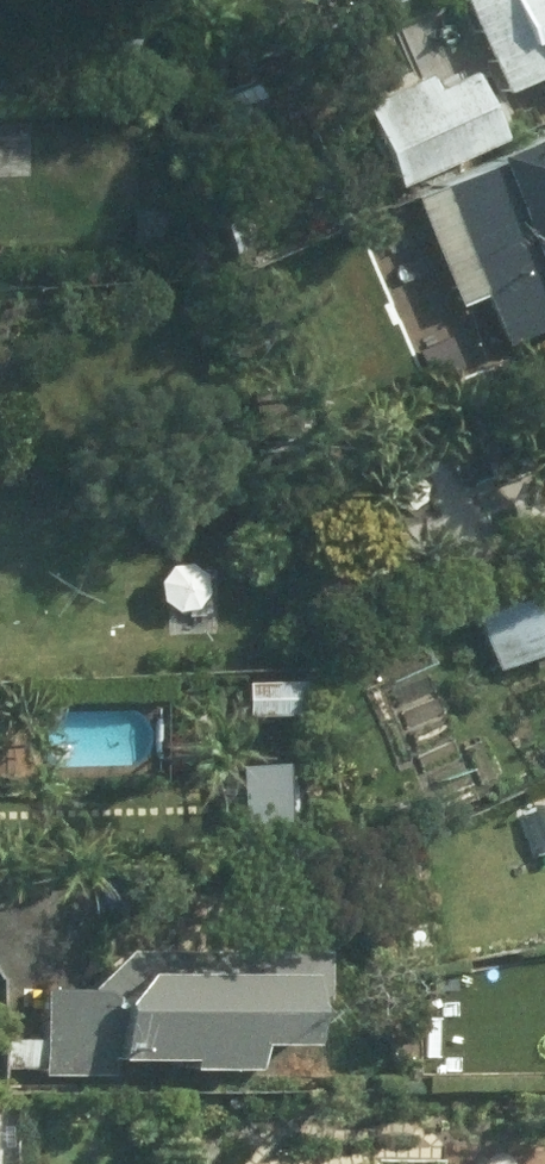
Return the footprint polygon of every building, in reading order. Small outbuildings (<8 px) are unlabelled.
[(489,89),(528,70),(533,83),(544,77),(544,0),(448,0),(489,89)] [(378,187),(481,135),(447,68),(411,86),(402,68),(334,102),(378,187)] [(468,364),(544,327),(544,112),(454,156),(457,162),(387,196),(468,364)] [(532,395),(544,424),(544,389),(532,395)] [(415,481),(449,569),(544,532),(544,520),(515,442),(415,481)] [(485,671),(544,643),(544,563),(455,603),(485,671)] [(287,679),(232,680),(232,717),(288,716),(287,679)] [(521,798),(539,851),(544,849),(544,789),(521,798)] [(180,894),(179,947),(273,947),(273,892),(180,894)] [(72,987),(22,988),(23,1037),(6,1039),(6,1069),(120,1071),(118,1060),(154,1059),(154,1070),(217,1071),(218,1043),(269,1044),(270,994),(307,995),(307,951),(111,949),(72,987)]
